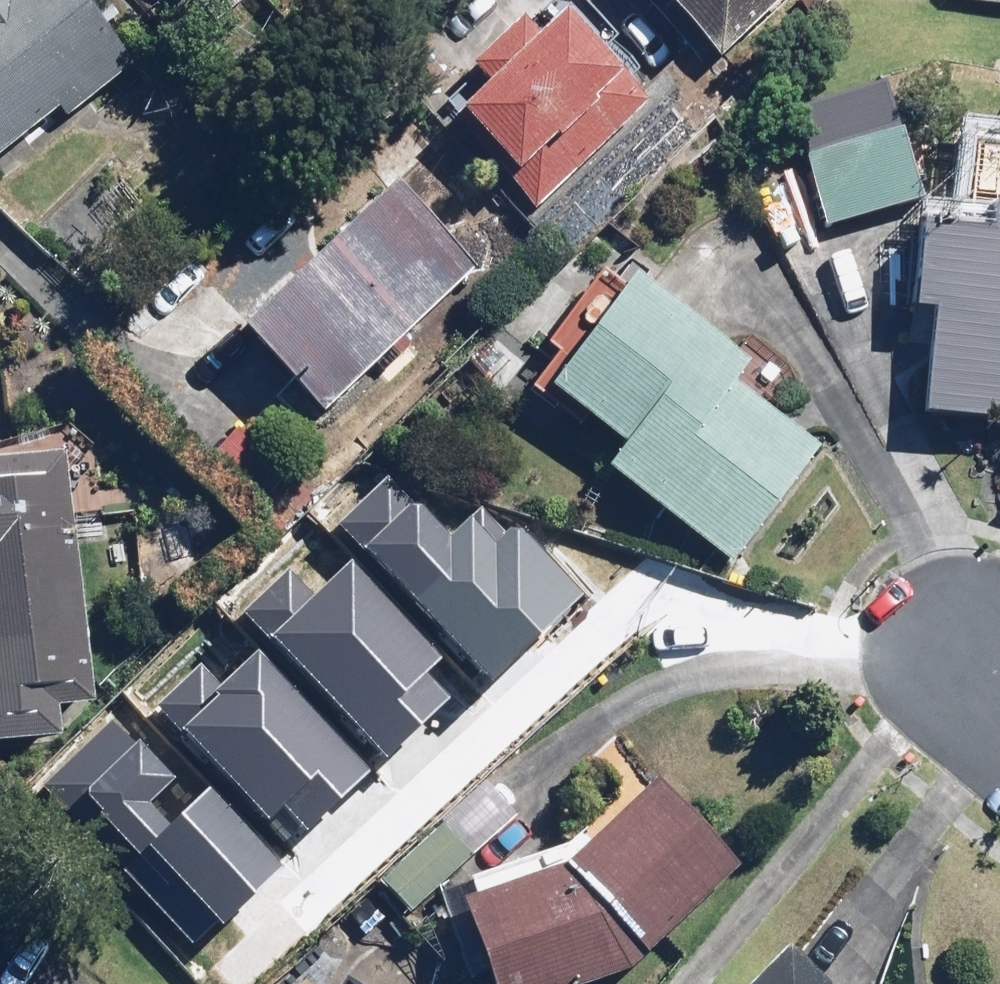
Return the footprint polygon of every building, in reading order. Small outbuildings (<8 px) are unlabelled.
[(57,104),(69,119),(135,64),(80,0),(0,0),(0,152),(57,104)] [(467,59),(488,82),(452,115),(537,208),(655,100),(608,48),(620,38),(585,0),(578,0),(540,35),(519,12),(467,59)] [(713,68),(786,0),(649,0),(713,68)] [(902,131),(808,157),(826,224),(921,198),(902,131)] [(926,163),(916,307),(934,308),(927,415),(999,420),(999,207),(994,207),(997,168),(926,163)] [(481,267),(398,182),(248,328),(331,413),(481,267)] [(629,272),(545,384),(627,445),(609,470),(733,563),(821,445),(735,381),(749,362),(629,272)] [(286,474),(235,425),(202,460),(252,509),(286,474)] [(63,735),(60,709),(95,704),(63,449),(0,457),(0,743),(63,735)] [(378,485),(332,529),(478,680),(570,593),(509,529),(497,531),(475,509),(437,546),(378,485)] [(280,571),(238,611),(378,755),(442,693),(417,668),(426,660),(329,560),(298,589),(280,571)] [(265,809),(290,835),(353,775),(241,659),(216,682),(189,653),(136,704),(251,823),(265,809)] [(29,784),(178,940),(253,870),(103,714),(29,784)] [(656,780),(560,870),(465,905),(494,983),(588,983),(632,968),(738,868),(656,780)] [(790,948),(753,983),(826,983),(790,948)]
